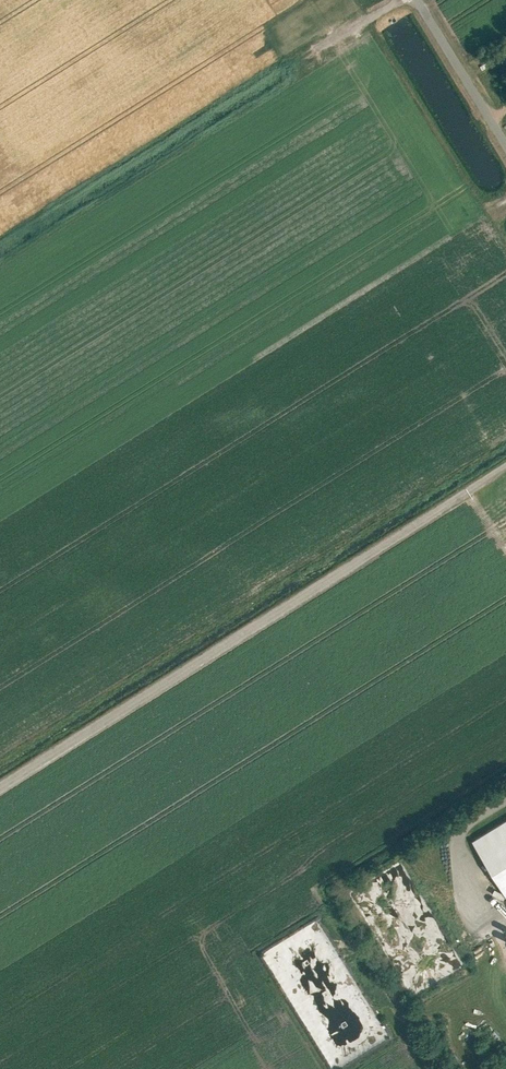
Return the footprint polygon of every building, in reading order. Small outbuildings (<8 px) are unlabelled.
[(475,839),(505,890),(505,820),(475,839)] [(409,951),(420,951),(420,942),(410,942),(409,951)]
